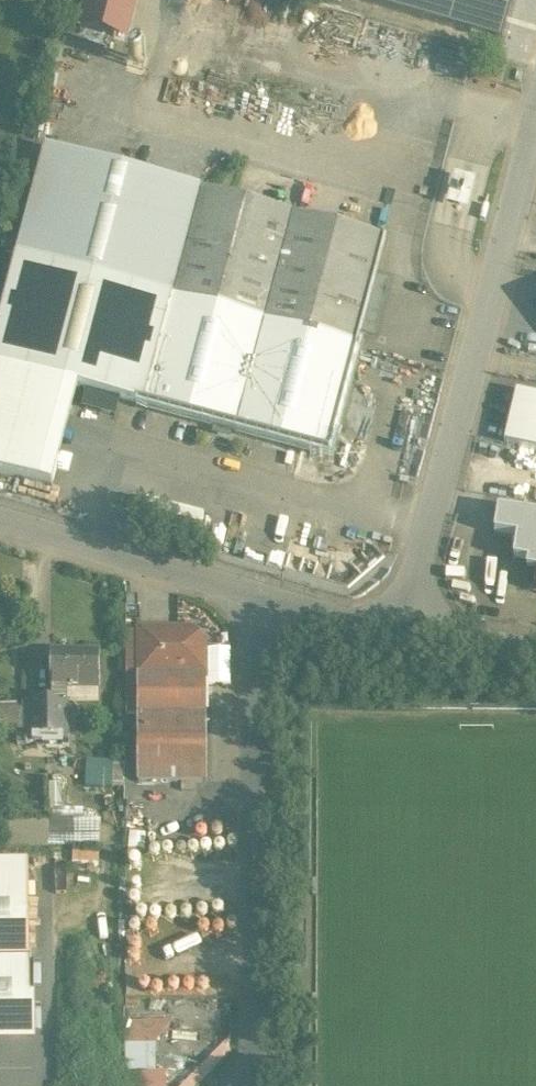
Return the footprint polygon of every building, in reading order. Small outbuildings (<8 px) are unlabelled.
[(74,26),(124,40),(135,0),(81,0),(74,26)] [(502,40),(513,0),(367,0),(502,40)] [(199,190),(45,149),(17,256),(171,297),(199,190)] [(385,239),(199,190),(171,297),(356,346),(385,239)] [(16,257),(0,319),(0,367),(142,404),(171,297),(16,257)] [(356,346),(171,297),(142,404),(328,454),(356,346)] [(516,391),(504,444),(535,452),(535,395),(516,391)] [(498,510),(494,535),(516,538),(512,561),(528,564),(526,577),(535,579),(535,516),(498,510)] [(192,630),(139,630),(139,632),(139,674),(205,674),(205,643),(192,630)] [(139,632),(126,632),(125,715),(137,715),(138,715),(138,674),(139,674),(139,632)] [(99,653),(51,652),(50,703),(67,703),(66,690),(99,690),(99,653)] [(139,674),(138,674),(138,715),(137,715),(137,782),(206,782),(206,677),(206,674),(205,674),(139,674)] [(50,703),(27,703),(26,745),(47,745),(47,747),(67,747),(67,703),(50,703)] [(3,707),(3,727),(13,727),(13,707),(3,707)] [(93,783),(118,783),(117,759),(93,760),(93,783)] [(105,820),(14,819),(14,846),(105,846),(105,820)] [(0,862),(0,1034),(30,1033),(28,862),(0,862)] [(125,1023),(126,1045),(156,1045),(172,1022),(125,1023)] [(182,1085),(198,1085),(231,1053),(231,1037),(182,1085)] [(156,1045),(126,1045),(126,1072),(156,1072),(156,1045)] [(125,1072),(125,1085),(165,1085),(165,1072),(156,1072),(126,1072),(125,1072)]
